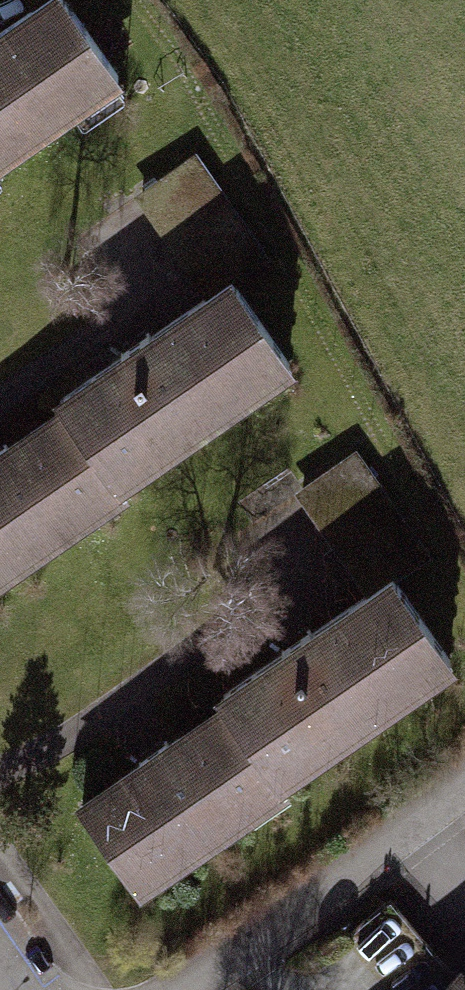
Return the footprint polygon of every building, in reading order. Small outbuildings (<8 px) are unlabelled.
[(108,68),(61,0),(36,0),(30,4),(0,25),(0,142),(108,68)] [(205,292),(225,278),(257,256),(186,155),(135,190),(205,292)] [(225,278),(205,292),(54,397),(58,404),(108,475),(280,356),(225,278)] [(58,404),(0,445),(0,566),(115,486),(108,475),(58,404)] [(364,589),(384,574),(417,552),(347,451),(294,487),(364,589)] [(384,574),(364,589),(212,693),(218,701),(269,775),(441,656),(384,574)] [(269,775),(218,701),(73,801),(131,885),(276,785),(269,775)]
